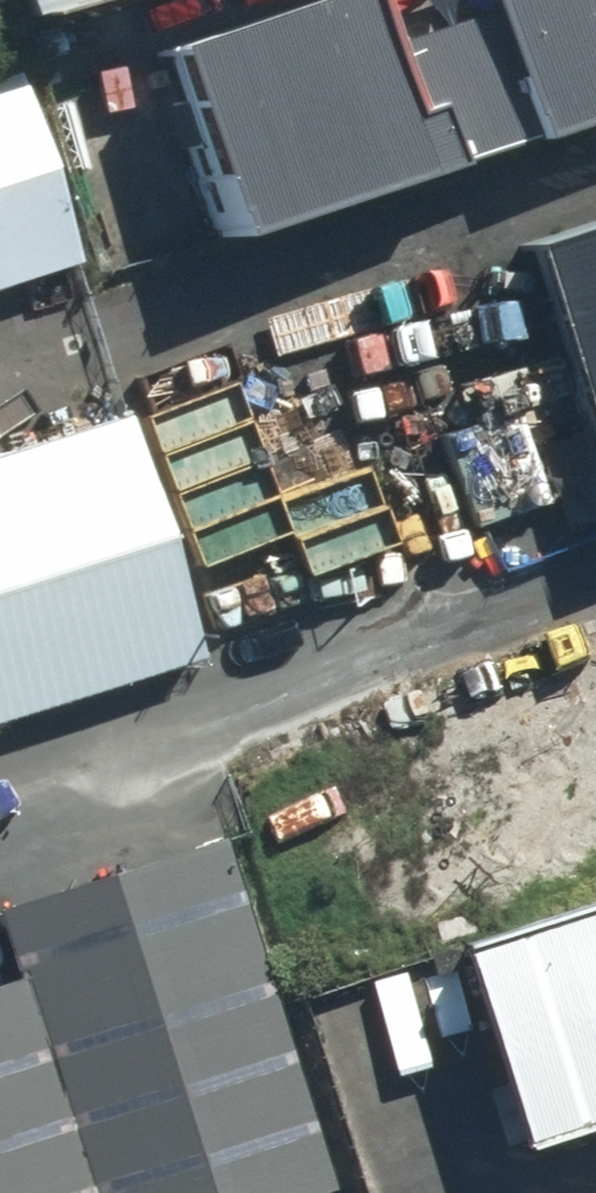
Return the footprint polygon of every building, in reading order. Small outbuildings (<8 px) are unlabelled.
[(7,21),(76,0),(1,0),(7,21)] [(134,49),(192,239),(428,167),(377,0),(296,0),(134,49)] [(512,146),(595,120),(595,0),(465,0),(512,146)] [(0,76),(0,284),(63,265),(5,75),(0,76)] [(500,249),(590,543),(595,541),(595,219),(500,249)] [(108,419),(0,452),(0,721),(183,665),(108,419)] [(235,849),(3,922),(22,981),(89,1192),(344,1192),(235,849)] [(449,946),(514,1152),(595,1126),(595,900),(449,946)] [(22,981),(0,988),(0,1192),(89,1192),(22,981)]
